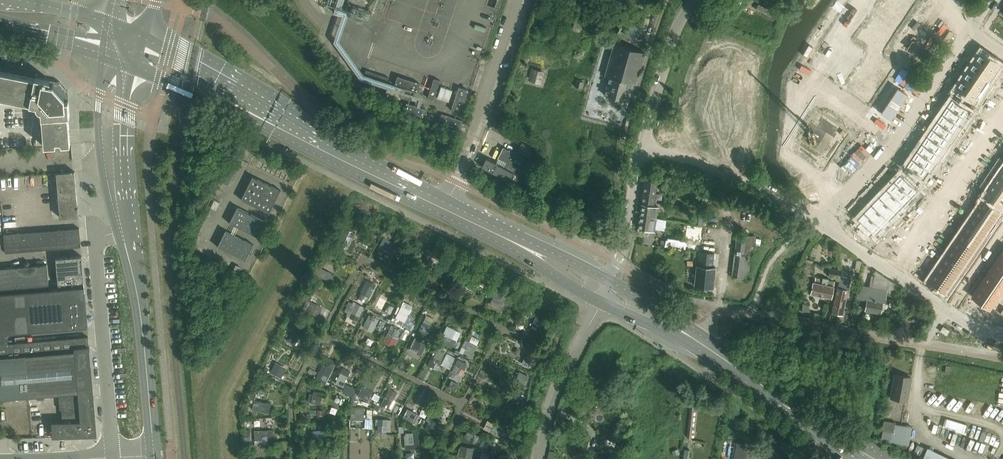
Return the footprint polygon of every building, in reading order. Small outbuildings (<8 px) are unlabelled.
[(334,44),(340,46),(341,34),(347,17),(350,17),(367,23),(372,12),(364,9),(364,4),(359,2),(359,0),(344,0),(343,2),(338,2),(334,13),(338,14),(338,20),(334,28),(334,44)] [(884,0),(888,3),(906,14),(911,7),(900,0),(884,0)] [(884,10),(883,10),(900,22),(906,14),(888,3),(884,10)] [(775,19),(778,12),(759,4),(756,11),(775,19)] [(874,15),(876,17),(876,16),(895,29),(900,22),(883,10),(884,10),(880,7),(879,8),(874,15)] [(843,8),(840,13),(846,17),(849,12),(843,8)] [(840,13),(836,18),(842,22),(846,17),(840,13)] [(871,24),(873,25),(890,37),(895,29),(876,16),(876,17),(871,24)] [(625,33),(636,40),(642,29),(631,22),(625,33)] [(868,32),(885,44),(890,37),(873,25),(868,32)] [(829,28),(826,34),(832,38),(835,33),(829,28)] [(864,30),(859,38),(880,52),(885,44),(868,32),(864,29),(864,30)] [(826,34),(822,39),(828,43),(832,38),(826,34)] [(630,83),(636,84),(645,53),(614,44),(605,76),(609,77),(604,95),(625,101),(630,83)] [(817,46),(814,52),(820,56),(823,50),(817,46)] [(981,51),(974,61),(992,72),(991,73),(995,75),(996,75),(1002,66),(981,51)] [(814,52),(810,57),(816,61),(820,56),(814,52)] [(872,52),(866,61),(887,75),(893,66),(872,52)] [(866,61),(860,70),(881,84),(887,75),(866,61)] [(974,61),(968,70),(985,81),(986,81),(991,73),(992,72),(974,61)] [(389,78),(366,70),(365,74),(388,82),(389,78)] [(533,70),(530,83),(540,85),(543,73),(533,70)] [(860,70),(854,79),(875,93),(881,84),(860,70)] [(968,70),(962,79),(983,93),(989,84),(990,84),(986,81),(985,81),(968,70)] [(69,100),(65,101),(65,97),(54,84),(50,83),(51,80),(35,77),(35,79),(0,72),(0,99),(37,106),(41,111),(44,139),(44,146),(45,147),(71,145),(71,143),(70,130),(68,116),(70,116),(69,100)] [(420,84),(398,76),(395,85),(417,92),(420,84)] [(434,79),(428,98),(434,100),(441,81),(434,79)] [(854,79),(847,88),(868,102),(875,93),(854,79)] [(962,79),(956,88),(962,92),(959,97),(974,107),(983,93),(962,79)] [(583,82),(576,80),(575,87),(581,89),(583,82)] [(450,101),(453,90),(442,86),(438,98),(450,101)] [(469,91),(459,87),(451,110),(461,114),(469,91)] [(992,99),(990,101),(995,105),(999,99),(994,96),(992,99)] [(952,98),(946,106),(963,118),(964,117),(968,111),(970,112),(974,107),(959,97),(956,101),(952,98)] [(995,105),(1000,109),(1002,104),(1002,102),(999,99),(995,105)] [(426,109),(407,102),(404,111),(423,117),(426,109)] [(946,106),(941,113),(958,125),(958,126),(962,128),(966,123),(967,120),(968,120),(964,117),(963,118),(946,106)] [(982,112),(978,118),(984,122),(988,116),(982,112)] [(799,141),(793,149),(801,154),(807,158),(809,160),(815,164),(823,169),(829,161),(830,158),(847,134),(836,126),(828,121),(817,113),(816,116),(810,124),(806,130),(805,132),(801,138),(799,141)] [(941,113),(936,121),(953,133),(954,132),(958,126),(958,125),(941,113)] [(442,114),(439,122),(461,129),(463,121),(442,114)] [(508,127),(506,126),(496,120),(491,129),(503,136),(508,127)] [(936,121),(931,128),(952,143),(957,135),(958,135),(954,132),(953,133),(936,121)] [(931,128),(926,136),(947,150),(952,143),(931,128)] [(505,134),(515,141),(518,136),(509,129),(505,134)] [(926,136),(921,143),(938,155),(942,158),(947,150),(926,136)] [(533,149),(522,143),(517,151),(528,158),(533,149)] [(921,143),(916,151),(933,162),(938,155),(921,143)] [(520,169),(525,159),(503,147),(497,158),(506,162),(503,167),(488,159),(484,168),(517,185),(522,176),(514,172),(517,168),(520,169)] [(533,150),(525,173),(529,175),(537,151),(533,150)] [(916,151),(911,158),(928,170),(933,162),(916,151)] [(911,158),(906,166),(923,178),(928,170),(911,158)] [(994,171),(996,173),(996,172),(1002,177),(1002,166),(1000,164),(999,164),(994,171)] [(224,183),(229,185),(235,172),(230,170),(224,183)] [(72,172),(57,173),(57,179),(60,218),(79,216),(75,172),(72,172)] [(992,179),(1002,187),(1002,177),(996,172),(996,173),(992,179)] [(900,174),(894,181),(912,198),(919,191),(923,187),(908,173),(904,177),(900,174)] [(253,176),(241,199),(242,200),(242,199),(268,212),(268,213),(269,214),(281,190),(280,190),(253,177),(254,176),(253,176)] [(985,185),(989,188),(1002,197),(1002,187),(992,179),(990,178),(985,184),(985,185)] [(646,179),(642,202),(654,203),(654,199),(657,181),(646,179)] [(894,181),(886,188),(905,206),(912,198),(894,181)] [(886,188),(879,196),(897,214),(905,206),(886,188)] [(984,195),(1001,207),(1002,204),(1002,197),(989,188),(984,195)] [(879,196),(871,204),(888,220),(889,222),(890,222),(897,214),(879,196)] [(220,202),(214,199),(210,207),(216,210),(220,202)] [(920,204),(918,207),(923,210),(927,204),(922,201),(920,204)] [(982,201),(977,209),(994,221),(999,212),(982,201)] [(658,206),(642,204),(640,216),(656,218),(658,206)] [(871,204),(864,212),(880,228),(881,227),(888,220),(871,204)] [(927,204),(923,210),(928,214),(932,208),(927,204)] [(257,237),(266,221),(265,220),(264,221),(238,207),(237,206),(229,223),(230,223),(256,236),(256,237),(257,237)] [(977,209),(971,217),(988,228),(994,221),(977,209)] [(861,222),(857,226),(868,237),(872,233),(876,236),(882,229),(883,229),(881,227),(880,228),(864,212),(857,218),(861,222)] [(656,218),(640,216),(639,228),(655,231),(656,218)] [(971,217),(966,225),(983,236),(988,228),(971,217)] [(908,222),(906,225),(911,228),(915,222),(910,219),(908,222)] [(915,222),(911,228),(916,232),(920,226),(915,222)] [(966,225),(960,233),(978,244),(983,236),(966,225)] [(81,243),(80,228),(4,235),(6,254),(81,247),(80,243),(81,243)] [(245,261),(254,244),(253,244),(252,244),(226,231),(226,230),(225,230),(217,246),(218,247),(218,246),(244,260),(245,261)] [(960,233),(955,241),(972,252),(978,244),(960,233)] [(756,236),(737,234),(732,277),(750,279),(756,236)] [(342,235),(337,245),(346,249),(351,239),(342,235)] [(895,239),(893,242),(899,246),(903,240),(898,236),(895,239)] [(392,251),(396,243),(384,237),(380,245),(392,251)] [(903,240),(899,246),(904,250),(908,244),(903,240)] [(955,241),(950,248),(967,260),(972,252),(955,241)] [(950,248),(944,256),(961,268),(967,260),(950,248)] [(702,253),(701,266),(715,267),(716,254),(702,253)] [(85,287),(82,257),(82,256),(56,258),(59,289),(85,287)] [(944,256),(939,264),(956,276),(961,268),(944,256)] [(434,261),(427,257),(422,265),(430,269),(434,261)] [(991,269),(1002,277),(1002,267),(996,262),(991,269)] [(806,263),(804,272),(813,274),(814,265),(806,263)] [(939,264),(933,272),(950,284),(956,276),(939,264)] [(0,269),(0,294),(50,290),(47,265),(0,269)] [(715,268),(697,266),(695,286),(713,288),(715,268)] [(829,276),(839,278),(840,270),(830,268),(829,276)] [(328,281),(331,273),(322,269),(319,276),(328,281)] [(987,276),(1002,287),(1002,277),(991,269),(987,276)] [(853,273),(842,270),(836,296),(832,313),(843,315),(853,273)] [(895,284),(875,270),(872,287),(859,285),(856,298),(867,300),(865,311),(881,314),(883,303),(885,303),(887,293),(893,294),(895,284)] [(933,272),(928,281),(938,288),(945,292),(950,284),(933,272)] [(472,282),(473,280),(473,279),(471,277),(470,278),(463,275),(457,287),(465,290),(466,288),(471,290),(474,284),(472,282)] [(982,283),(999,294),(1002,289),(1002,287),(987,276),(982,283)] [(815,282),(813,282),(811,294),(832,298),(835,282),(829,280),(829,279),(823,278),(823,279),(816,278),(815,282)] [(982,283),(977,290),(994,301),(999,294),(982,283)] [(373,291),(364,286),(361,293),(362,293),(359,298),(366,303),(369,303),(370,301),(368,300),(370,297),(373,291)] [(50,290),(0,294),(0,344),(8,344),(8,334),(85,327),(88,327),(85,293),(85,287),(59,289),(50,290)] [(977,290),(972,297),(989,309),(994,301),(977,290)] [(499,304),(503,297),(495,293),(492,300),(499,304)] [(380,298),(376,307),(382,310),(387,301),(380,298)] [(312,312),(315,305),(304,299),(300,307),(312,312)] [(352,313),(359,317),(363,311),(354,307),(352,313)] [(397,319),(405,322),(408,314),(401,311),(397,319)] [(532,325),(541,329),(547,317),(538,313),(532,325)] [(372,332),(379,320),(369,315),(363,327),(372,332)] [(432,326),(423,322),(420,330),(429,334),(432,326)] [(943,326),(940,331),(946,335),(949,330),(943,326)] [(389,336),(397,340),(398,337),(401,331),(394,327),(391,333),(389,336)] [(296,345),(299,338),(292,334),(289,340),(288,339),(287,341),(296,345)] [(452,338),(445,334),(442,341),(450,345),(452,338)] [(8,344),(0,344),(0,399),(29,397),(78,393),(81,421),(52,422),(53,437),(97,436),(90,347),(89,347),(88,337),(8,344)] [(409,350),(417,354),(419,350),(423,342),(416,338),(409,350)] [(469,342),(463,352),(473,357),(475,354),(474,353),(477,346),(469,342)] [(445,353),(438,349),(434,358),(433,361),(439,365),(441,361),(445,353)] [(528,352),(522,364),(532,368),(538,357),(528,352)] [(456,368),(464,371),(467,364),(460,361),(458,366),(456,368)] [(274,366),(270,373),(281,378),(285,371),(274,366)] [(318,375),(328,380),(332,371),(329,370),(329,371),(322,367),(318,375)] [(528,376),(520,372),(515,380),(524,384),(528,376)] [(348,376),(341,373),(336,384),(345,388),(346,386),(344,385),(348,376)] [(911,378),(895,375),(891,398),(907,401),(911,378)] [(452,381),(449,388),(455,391),(458,384),(452,381)] [(364,383),(358,396),(368,401),(374,389),(364,383)] [(522,395),(510,388),(506,396),(518,403),(522,395)] [(320,405),(322,396),(313,394),(313,395),(311,403),(320,405)] [(394,400),(385,396),(381,406),(389,410),(394,400)] [(265,412),(267,403),(254,400),(252,410),(265,412)] [(692,438),(695,409),(697,410),(698,405),(695,405),(696,400),(691,400),(687,438),(692,438)] [(511,411),(501,405),(497,415),(507,420),(511,411)] [(364,421),(364,407),(351,407),(351,421),(364,421)] [(408,410),(404,418),(416,423),(419,416),(408,410)] [(969,426),(945,418),(943,427),(966,434),(969,426)] [(438,425),(429,421),(425,429),(433,433),(438,425)] [(912,427),(895,424),(895,423),(884,421),(883,430),(881,440),(892,442),(892,444),(897,445),(897,443),(909,445),(912,427)] [(493,423),(489,431),(498,436),(502,428),(493,423)] [(273,444),(273,430),(254,431),(255,441),(266,440),(266,444),(273,444)] [(327,430),(315,431),(316,438),(327,438),(327,430)] [(477,443),(480,437),(468,431),(465,438),(477,443)] [(415,449),(414,433),(406,434),(406,436),(404,436),(405,450),(415,449)] [(498,446),(487,441),(484,440),(481,447),(493,452),(495,448),(496,449),(498,446)] [(760,448),(737,443),(734,458),(758,458),(760,448)] [(472,457),(474,448),(464,445),(461,454),(472,457)] [(928,447),(922,458),(954,458),(928,447)]
